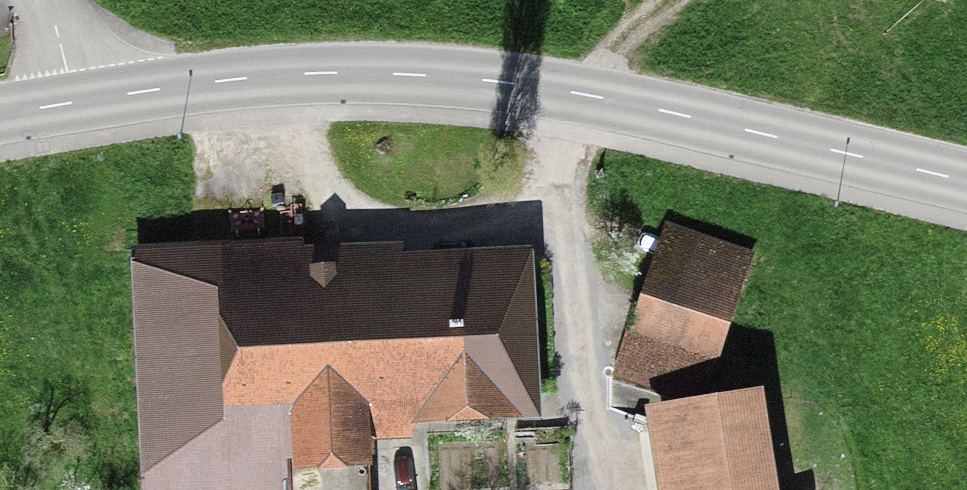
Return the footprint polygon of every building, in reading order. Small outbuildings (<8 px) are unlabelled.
[(119,261),(131,489),(286,489),(286,486),(357,482),(356,454),(544,443),(534,266),(403,273),(401,245),(119,261)] [(752,276),(674,246),(627,366),(701,395),(713,363),(751,378),(779,307),(745,294),(752,276)] [(645,405),(658,489),(780,489),(763,387),(645,405)]
